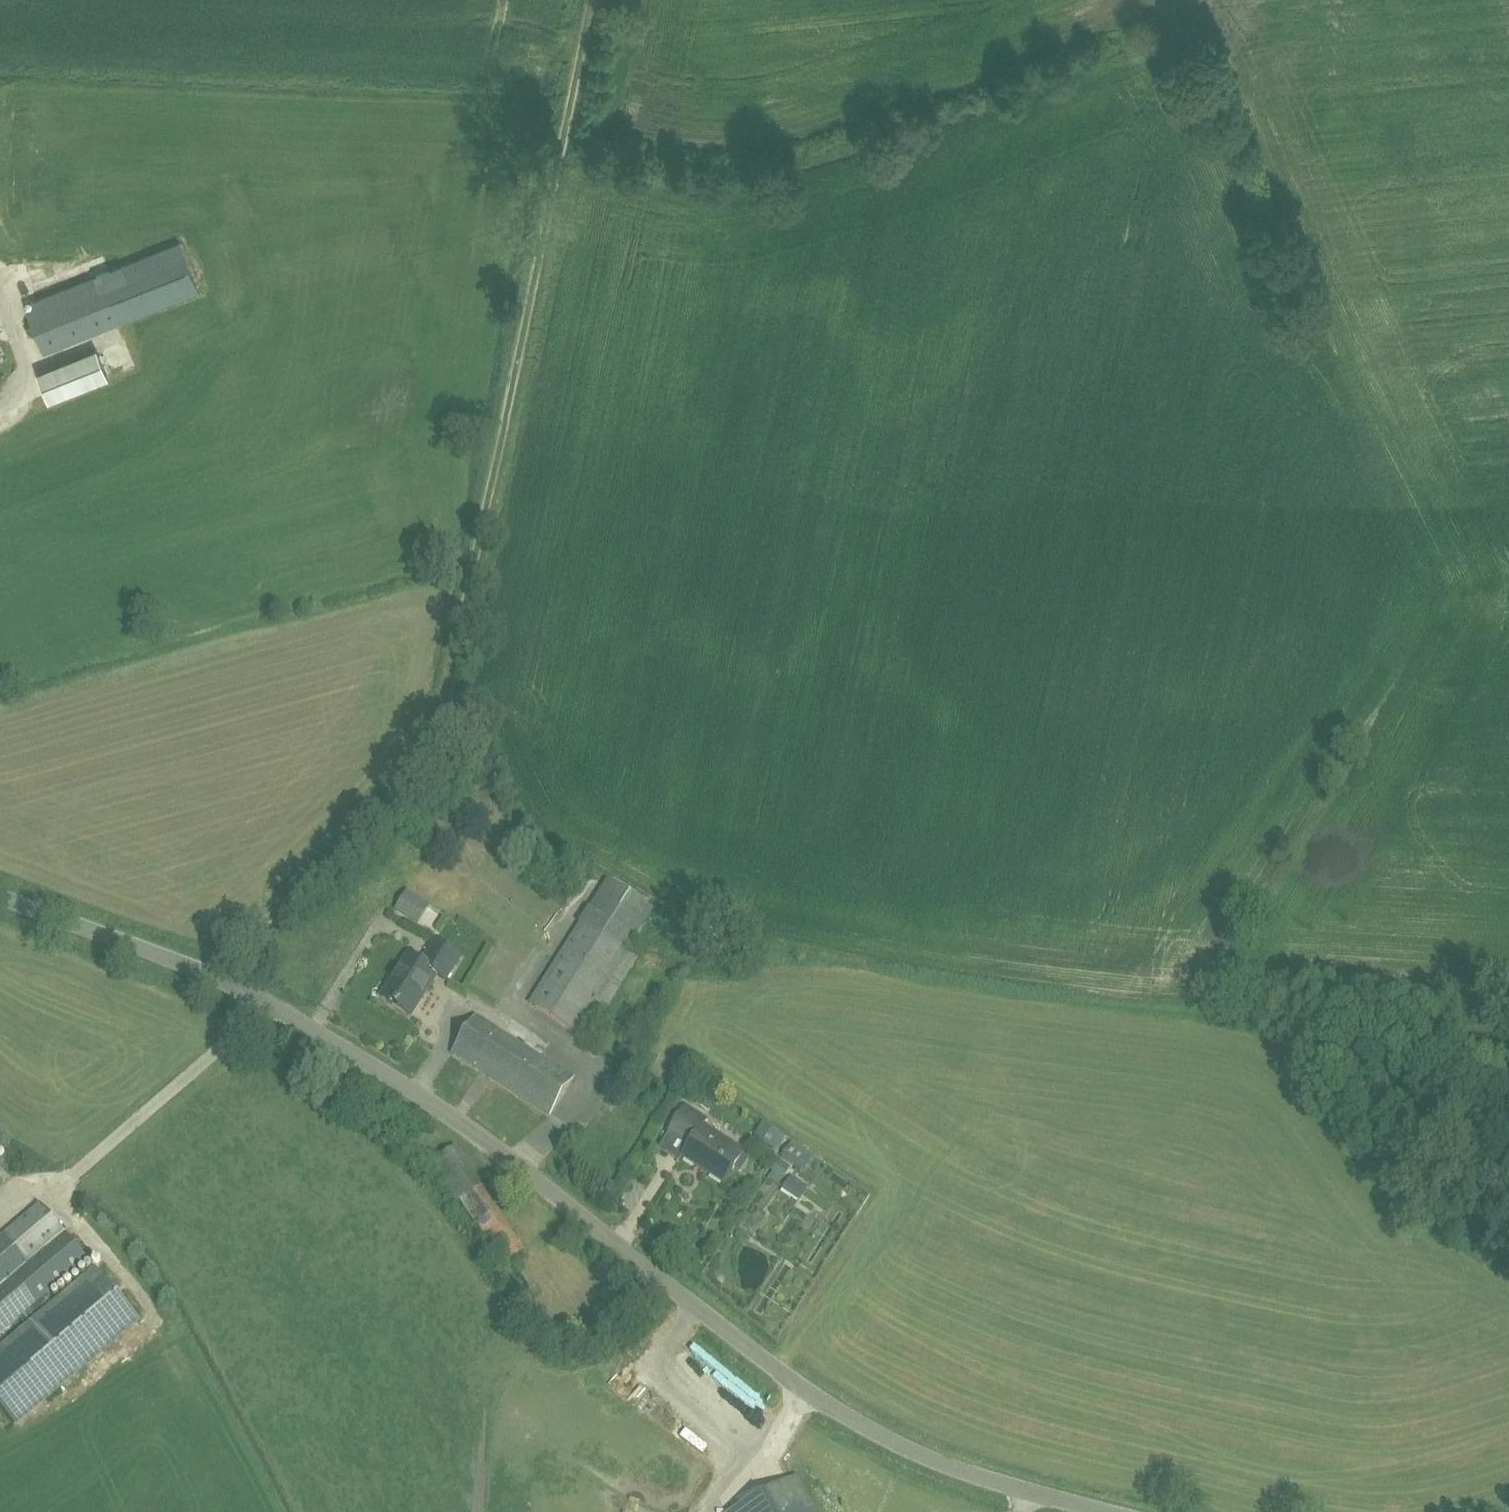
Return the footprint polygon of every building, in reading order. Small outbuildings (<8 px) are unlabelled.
[(200,288),(182,241),(106,271),(109,277),(97,282),(94,276),(27,303),(46,350),(200,288)] [(49,402),(108,378),(98,352),(38,376),(49,402)] [(608,880),(580,924),(624,952),(652,908),(608,880)] [(519,943),(533,955),(555,929),(541,917),(519,943)] [(624,952),(580,924),(530,1002),(575,1030),(624,952)] [(445,980),(459,957),(435,942),(421,964),(408,955),(381,997),(410,1016),(436,974),(445,980)] [(550,1114),(574,1077),(476,1015),(452,1053),(550,1114)] [(725,1183),(734,1168),(740,1171),(748,1159),(742,1155),(744,1153),(702,1126),(706,1119),(684,1106),(669,1130),(690,1143),(682,1156),(725,1183)] [(421,1150),(412,1144),(409,1149),(417,1155),(421,1150)] [(794,1185),(806,1195),(815,1184),(803,1174),(794,1185)] [(40,1204),(3,1235),(26,1263),(64,1232),(40,1204)] [(0,1238),(0,1334),(19,1318),(46,1295),(87,1260),(64,1232),(26,1263),(3,1235),(0,1238)] [(98,1272),(74,1292),(117,1337),(138,1319),(98,1272)] [(0,1356),(0,1406),(15,1424),(117,1337),(74,1292),(57,1308),(46,1295),(19,1318),(30,1330),(0,1356)] [(695,1385),(721,1400),(736,1376),(710,1360),(695,1385)] [(644,1391),(630,1375),(621,1383),(635,1399),(644,1391)] [(729,1511),(808,1511),(814,1509),(797,1476),(729,1511)]
